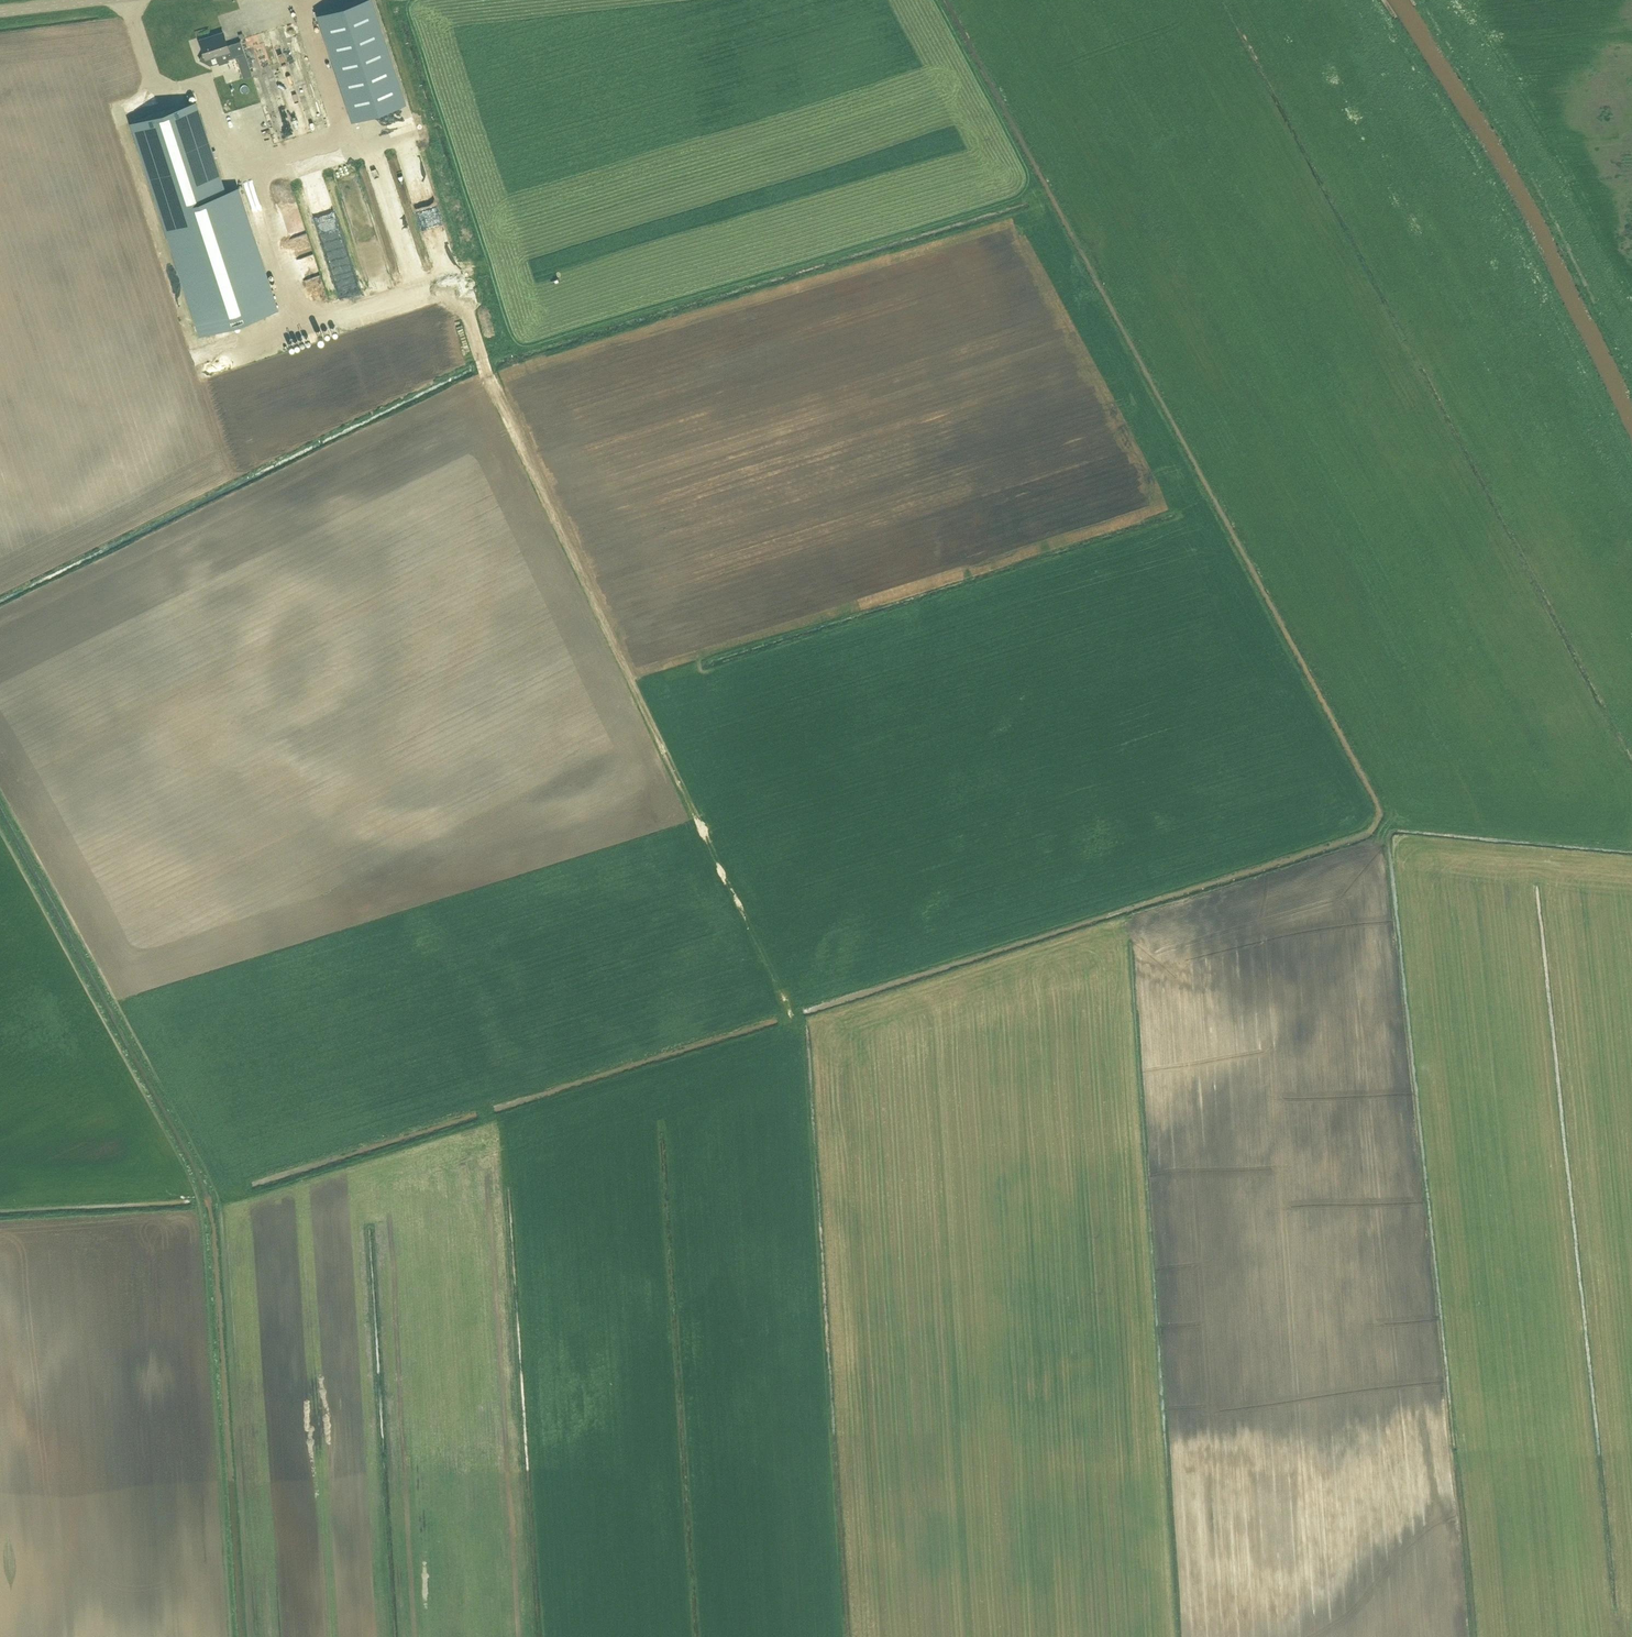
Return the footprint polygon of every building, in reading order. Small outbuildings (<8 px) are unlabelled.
[(404,102),(371,0),(360,0),(317,14),(351,119),(404,102)] [(226,14),(228,26),(239,24),(236,12),(226,14)] [(213,34),(214,36),(208,38),(206,37),(202,38),(201,40),(200,40),(204,51),(199,59),(210,64),(218,61),(219,64),(229,61),(228,58),(236,56),(243,77),(244,77),(250,75),(242,49),(264,42),(261,32),(239,39),(239,40),(227,44),(223,31),(213,34)] [(201,332),(275,308),(236,187),(225,191),(196,101),(132,121),(201,332)] [(261,103),(245,108),(247,114),(263,109),(261,103)] [(347,139),(380,131),(376,117),(343,125),(347,139)] [(276,174),(256,181),(259,189),(279,182),(276,174)] [(353,188),(358,198),(364,195),(359,185),(353,188)] [(260,194),(266,212),(274,210),(269,191),(260,194)] [(289,209),(271,216),(274,225),(293,218),(289,209)] [(326,209),(321,214),(327,221),(333,216),(326,209)]
